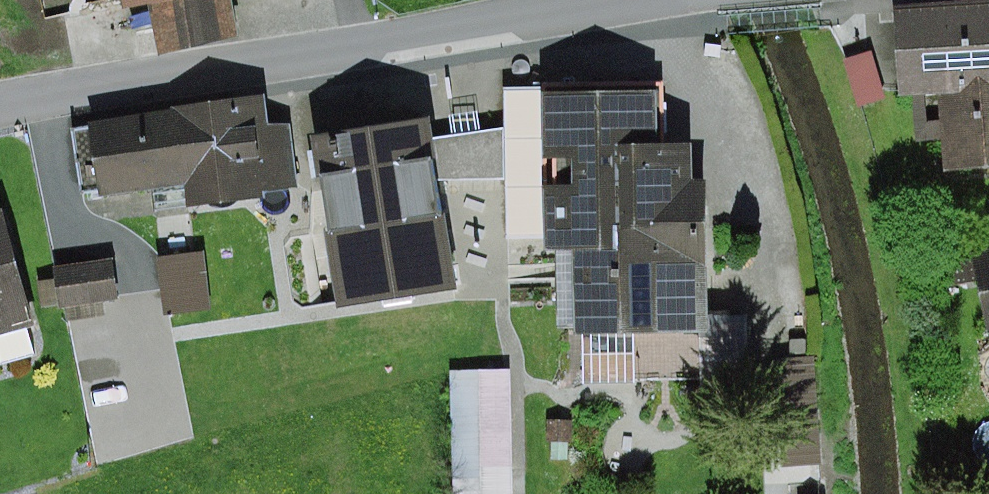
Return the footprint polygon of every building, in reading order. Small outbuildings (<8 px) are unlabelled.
[(179,49),(258,29),(251,0),(171,0),(179,49)] [(917,10),(920,95),(967,93),(970,170),(988,170),(988,8),(917,10)] [(872,52),(846,59),(860,105),(885,97),(872,52)] [(672,87),(562,90),(567,328),(736,325),(732,149),(673,151),(672,87)] [(266,98),(79,123),(90,206),(277,180),(266,98)] [(333,130),(358,299),(480,281),(455,112),(333,130)] [(0,209),(0,332),(43,321),(12,206),(0,209)] [(202,250),(156,256),(163,315),(209,309),(202,250)] [(112,257),(56,267),(65,320),(105,313),(103,303),(119,300),(112,257)] [(516,358),(454,361),(459,493),(521,493),(516,358)]
